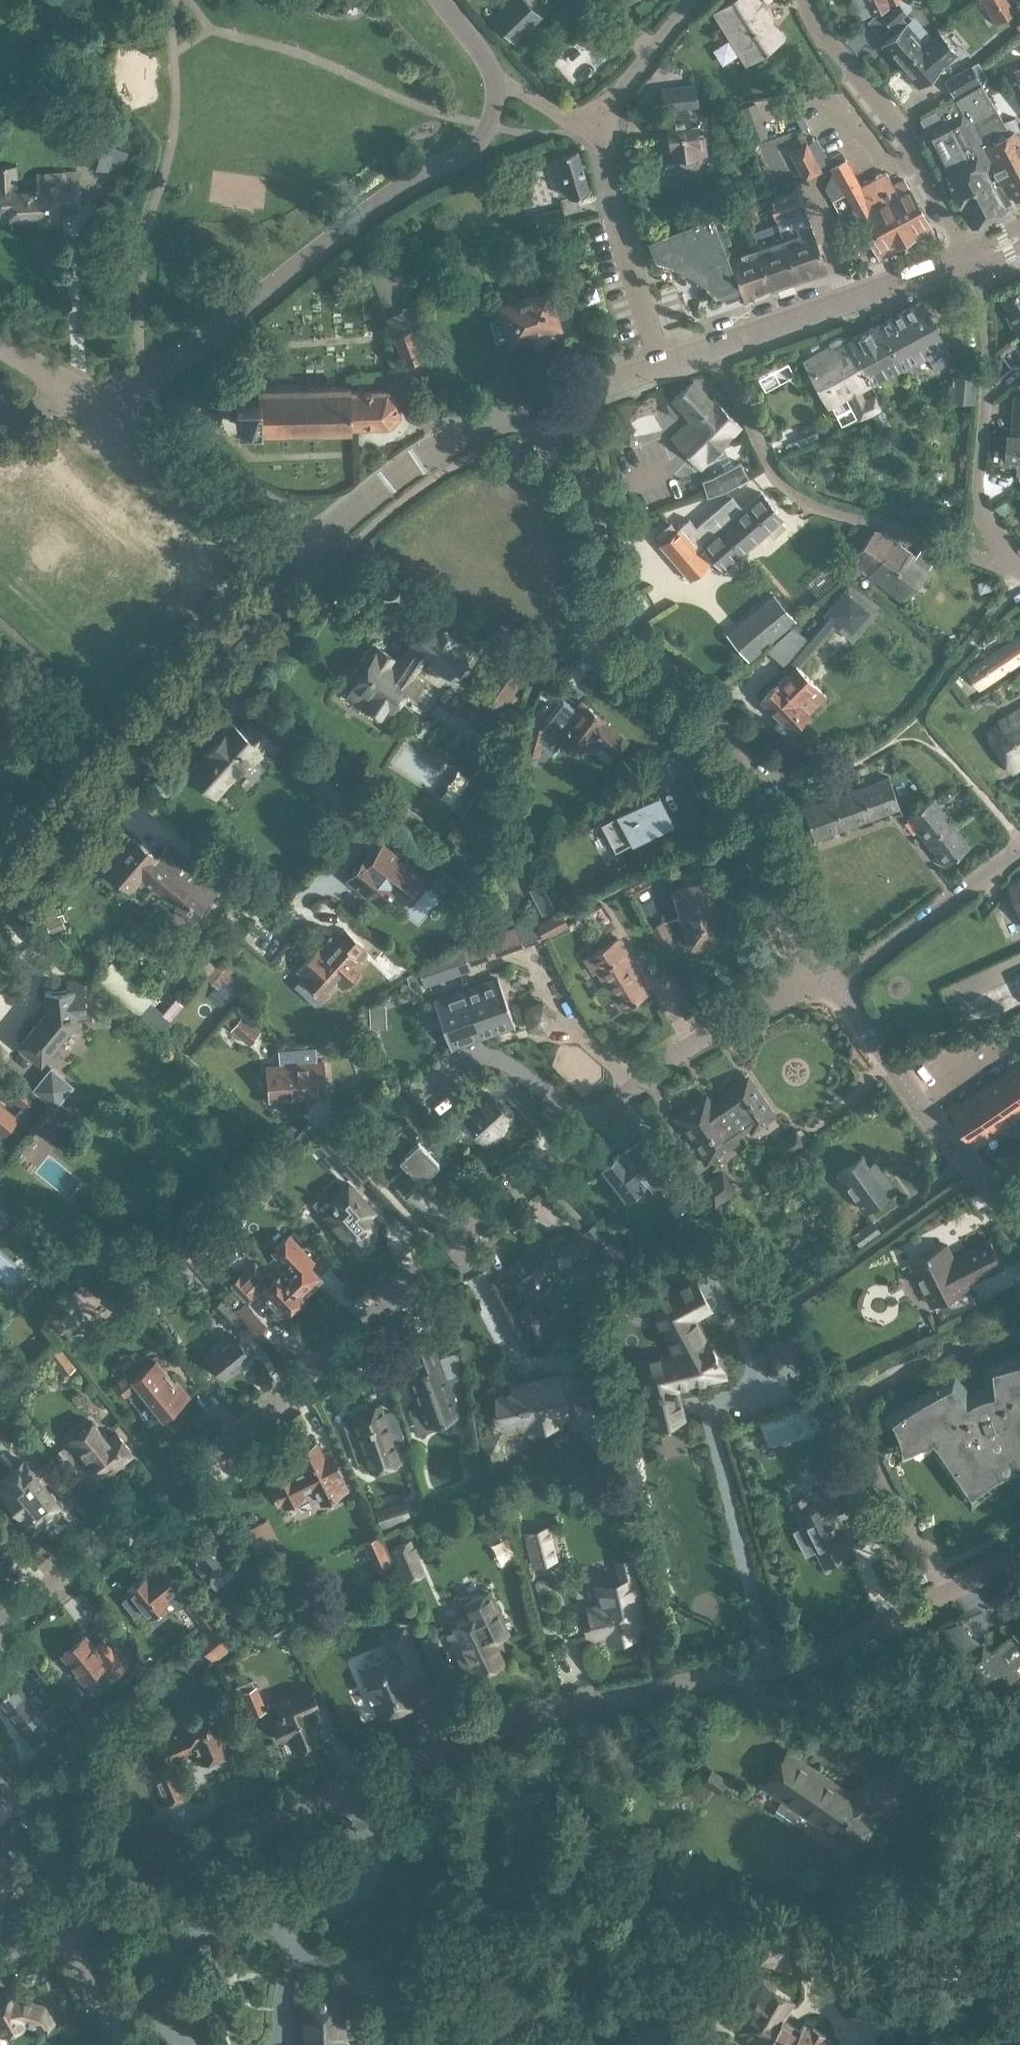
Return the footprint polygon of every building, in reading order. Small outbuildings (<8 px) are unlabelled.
[(516,41),(541,16),(525,0),(510,0),(492,18),(516,41)] [(747,64),(783,39),(758,0),(729,0),(713,11),(747,64)] [(870,15),(890,5),(887,0),(863,0),(870,15)] [(996,23),(1017,10),(1011,0),(981,0),(996,23)] [(898,2),(897,1),(883,13),(881,11),(869,20),(881,35),(893,24),(900,18),(906,12),(898,2)] [(114,13),(103,4),(94,16),(104,24),(114,13)] [(905,23),(900,18),(893,24),(898,29),(885,41),(892,49),(889,51),(901,64),(924,44),(906,23),(905,23)] [(932,37),(924,44),(901,64),(919,85),(957,52),(939,31),(932,37)] [(86,53),(94,59),(102,48),(95,42),(86,53)] [(954,96),(980,82),(970,64),(944,79),(954,96)] [(1001,183),(1005,181),(1014,199),(1019,196),(1019,141),(1014,130),(1009,132),(1003,121),(981,83),(954,99),(955,100),(961,111),(991,168),(999,183),(1000,182),(1001,183)] [(695,84),(661,88),(664,109),(698,105),(695,84)] [(751,141),(767,136),(755,102),(740,107),(751,141)] [(705,135),(699,136),(698,122),(691,123),(689,109),(665,112),(667,133),(659,134),(662,160),(674,158),(674,160),(676,165),(680,168),(684,171),(690,171),(694,169),(698,166),(701,162),(702,156),(702,155),(707,154),(705,135)] [(991,168),(961,111),(942,122),(988,217),(1006,207),(1006,206),(1011,204),(1010,202),(1011,202),(1001,183),(1000,182),(999,183),(995,185),(987,170),(991,168)] [(1014,117),(1003,121),(1009,132),(1014,130),(1019,129),(1014,117)] [(988,217),(942,122),(922,132),(971,226),(988,217)] [(108,170),(116,145),(90,136),(82,161),(108,170)] [(807,144),(819,166),(829,161),(817,138),(807,144)] [(807,144),(806,142),(789,150),(805,179),(821,170),(819,166),(807,144)] [(556,155),(569,197),(589,191),(576,149),(556,155)] [(828,157),(833,165),(845,158),(841,150),(828,157)] [(860,186),(845,158),(830,166),(853,208),(852,209),(879,258),(898,247),(897,245),(913,237),(914,239),(932,229),(910,188),(909,189),(903,179),(892,185),(885,172),(860,186)] [(36,172),(36,186),(18,187),(17,165),(0,165),(0,223),(38,222),(38,225),(61,224),(60,213),(80,212),(78,170),(36,172)] [(749,185),(758,189),(761,182),(752,178),(749,185)] [(776,222),(797,282),(818,274),(818,275),(828,272),(797,187),(767,197),(776,222)] [(740,209),(746,224),(760,219),(754,204),(740,209)] [(566,223),(562,207),(535,213),(538,228),(566,223)] [(725,207),(711,212),(717,227),(731,223),(725,207)] [(717,227),(711,212),(647,238),(655,257),(673,263),(688,270),(691,272),(697,276),(706,282),(716,292),(722,290),(738,284),(728,256),(717,227)] [(797,282),(776,222),(751,231),(756,246),(772,290),(797,282)] [(502,245),(517,242),(515,236),(500,239),(502,245)] [(756,246),(728,256),(738,284),(744,301),(754,298),(753,297),(772,290),(756,246)] [(580,278),(583,288),(587,287),(591,286),(588,276),(580,278)] [(587,287),(583,289),(587,301),(599,296),(595,284),(591,286),(587,287)] [(548,288),(498,304),(510,341),(560,325),(548,288)] [(1002,299),(1008,310),(1006,311),(1013,325),(1015,325),(1019,336),(1019,290),(1002,299)] [(917,302),(877,324),(899,368),(925,354),(934,369),(951,359),(917,302)] [(899,368),(877,324),(845,341),(868,385),(899,368)] [(394,335),(405,365),(424,357),(412,328),(394,335)] [(827,343),(829,347),(802,362),(826,406),(849,394),(853,403),(865,398),(860,389),(868,385),(845,341),(843,338),(836,338),(827,343)] [(977,377),(952,375),(950,400),(975,402),(977,377)] [(672,402),(689,419),(670,438),(698,467),(738,428),(711,399),(709,401),(691,383),(672,402)] [(387,389),(350,390),(350,385),(257,388),(258,398),(258,423),(259,432),(352,430),(351,425),(389,424),(398,414),(398,398),(387,389)] [(865,398),(853,403),(852,404),(858,419),(882,409),(875,393),(865,398)] [(258,398),(235,398),(236,423),(258,423),(258,398)] [(816,431),(796,439),(798,444),(819,436),(816,431)] [(1012,433),(1010,433),(1007,461),(1019,462),(1017,474),(1019,474),(1019,434),(1012,433)] [(749,477),(740,461),(712,476),(702,479),(707,496),(723,491),(749,477)] [(780,518),(760,494),(759,494),(743,511),(732,499),(696,530),(689,522),(677,532),(671,526),(656,537),(661,544),(658,546),(688,582),(713,561),(722,572),(767,534),(772,539),(784,529),(779,523),(782,521),(780,518)] [(886,534),(873,530),(850,560),(901,601),(928,567),(927,566),(933,558),(920,548),(913,556),(886,534)] [(835,582),(825,572),(816,580),(808,588),(817,598),(825,590),(826,590),(835,582)] [(794,620),(772,594),(725,633),(747,659),(794,620)] [(781,670),(785,673),(759,699),(778,718),(772,724),(781,734),(787,728),(789,730),(824,695),(795,667),(838,624),(848,634),(852,629),(857,634),(872,619),(848,595),(828,614),(833,619),(781,670)] [(411,639),(406,647),(408,649),(399,661),(379,648),(374,656),(370,656),(366,661),(367,665),(347,695),(384,720),(415,674),(406,668),(415,654),(448,675),(467,645),(425,618),(419,627),(416,624),(414,627),(408,636),(411,639)] [(1018,637),(968,669),(979,687),(1019,660),(1019,640),(1018,637)] [(469,704),(494,721),(522,679),(497,662),(469,704)] [(1006,693),(1001,685),(995,689),(1000,697),(1006,693)] [(566,727),(557,739),(577,755),(591,738),(614,757),(629,739),(604,720),(605,719),(581,700),(562,724),(566,727)] [(986,732),(1011,769),(1019,763),(1019,710),(986,732)] [(272,741),(249,720),(240,730),(229,720),(212,738),(216,742),(190,772),(215,794),(247,760),(252,764),(272,741)] [(532,727),(525,725),(518,749),(525,751),(525,752),(539,755),(546,729),(532,726),(532,727)] [(887,775),(858,785),(870,817),(899,807),(887,775)] [(608,807),(613,816),(600,823),(615,850),(631,842),(632,843),(635,841),(639,848),(664,835),(660,828),(674,820),(658,791),(648,796),(644,789),(650,787),(646,781),(622,794),(624,799),(608,807)] [(870,817),(858,785),(831,796),(843,828),(870,817)] [(815,838),(843,828),(831,796),(802,806),(815,838)] [(904,817),(923,842),(951,821),(932,796),(904,817)] [(419,815),(398,800),(385,819),(406,834),(419,815)] [(942,867),(969,847),(951,821),(923,842),(942,867)] [(171,870),(181,858),(167,846),(158,857),(133,836),(105,870),(131,892),(142,880),(151,887),(167,867),(171,870)] [(368,851),(346,879),(379,906),(390,894),(401,903),(424,875),(383,841),(372,854),(368,851)] [(171,870),(167,867),(151,887),(192,921),(219,889),(181,858),(171,870)] [(717,907),(708,876),(704,877),(702,867),(681,873),(684,883),(671,886),(679,917),(717,907)] [(541,878),(525,886),(540,918),(557,910),(541,878)] [(1009,884),(1019,909),(1019,880),(1009,884)] [(725,938),(717,907),(679,917),(687,948),(701,945),(704,954),(724,949),(721,939),(725,938)] [(569,926),(561,911),(539,923),(543,939),(569,926)] [(661,949),(675,941),(663,920),(649,928),(661,949)] [(524,946),(517,926),(461,946),(469,965),(524,946)] [(319,946),(297,970),(325,997),(342,979),(344,981),(364,958),(362,956),(366,951),(363,948),(365,946),(344,928),(334,939),(331,936),(320,947),(319,946)] [(643,974),(620,936),(583,958),(593,973),(596,971),(620,1010),(650,992),(640,976),(643,974)] [(424,985),(460,972),(452,950),(437,955),(438,960),(418,967),(419,970),(413,972),(406,976),(410,987),(423,982),(424,985)] [(370,973),(364,976),(375,994),(404,976),(393,959),(386,962),(384,958),(368,969),(370,973)] [(49,1000),(16,1038),(42,1057),(86,1013),(82,976),(47,980),(49,1000)] [(498,978),(466,989),(483,1036),(515,1025),(498,978)] [(466,989),(434,1000),(450,1048),(483,1036),(466,989)] [(231,1029),(249,1044),(261,1030),(244,1016),(246,1014),(237,1006),(225,1021),(232,1027),(231,1029)] [(144,1009),(139,1014),(159,1032),(173,1016),(167,1011),(158,1020),(144,1009)] [(266,1064),(269,1102),(326,1097),(323,1059),(266,1064)] [(1007,1073),(1019,1090),(1019,1063),(1007,1073)] [(51,1066),(34,1088),(54,1105),(36,1126),(49,1136),(71,1110),(59,1101),(72,1084),(51,1066)] [(498,1090),(507,1082),(499,1072),(490,1081),(498,1090)] [(989,1085),(1013,1118),(1019,1113),(1019,1090),(1007,1073),(989,1085)] [(13,1115),(0,1104),(0,1136),(3,1133),(12,1140),(43,1102),(33,1094),(35,1092),(16,1077),(3,1094),(19,1107),(13,1115)] [(727,1096),(719,1101),(738,1130),(747,1124),(750,1128),(770,1114),(746,1078),(725,1093),(727,1096)] [(989,1085),(971,1097),(995,1130),(1013,1118),(989,1085)] [(480,1102),(465,1117),(488,1142),(503,1129),(500,1125),(510,1117),(485,1090),(476,1099),(480,1102)] [(710,1107),(704,1097),(675,1116),(704,1159),(733,1139),(730,1135),(738,1130),(719,1101),(710,1107)] [(971,1097),(954,1109),(976,1143),(995,1130),(971,1097)] [(424,1137),(409,1121),(380,1148),(400,1169),(392,1176),(391,1175),(389,1177),(406,1193),(419,1180),(420,1181),(439,1162),(419,1141),(424,1137)] [(276,1132),(286,1140),(290,1135),(280,1127),(279,1129),(276,1132)] [(804,1142),(794,1128),(772,1144),(782,1158),(804,1142)] [(601,1165),(626,1197),(641,1184),(644,1187),(648,1183),(657,1195),(673,1182),(662,1167),(664,1165),(641,1135),(619,1152),(618,1151),(601,1165)] [(319,1144),(327,1153),(343,1170),(349,1176),(358,1167),(328,1136),(319,1144)] [(1006,1145),(1010,1152),(1019,1145),(1016,1138),(1006,1145)] [(1006,1145),(996,1152),(1000,1159),(1010,1152),(1006,1145)] [(866,1166),(859,1156),(835,1174),(862,1210),(893,1188),(873,1161),(866,1166)] [(699,1184),(714,1205),(734,1191),(720,1170),(699,1184)] [(246,1185),(258,1197),(266,1188),(255,1176),(246,1185)] [(714,1212),(692,1180),(677,1190),(693,1212),(680,1221),(684,1227),(714,1212)] [(330,1203),(333,1207),(322,1216),(334,1229),(335,1228),(346,1239),(344,1240),(349,1246),(351,1248),(353,1249),(356,1250),(360,1249),(363,1249),(366,1247),(367,1245),(369,1243),(370,1241),(370,1239),(370,1237),(370,1235),(369,1233),(368,1231),(365,1228),(372,1222),(365,1213),(370,1208),(348,1183),(330,1200),(331,1202),(330,1203)] [(12,1211),(0,1200),(0,1225),(12,1211)] [(230,1205),(223,1212),(231,1219),(238,1212),(230,1205)] [(878,1232),(870,1220),(850,1235),(858,1246),(878,1232)] [(279,1272),(302,1296),(317,1282),(305,1269),(314,1260),(288,1233),(271,1250),(275,1254),(268,1260),(279,1272)] [(574,1233),(536,1240),(547,1267),(594,1257),(593,1252),(580,1241),(576,1242),(574,1233)] [(29,1235),(16,1252),(44,1274),(57,1258),(29,1235)] [(547,1267),(536,1240),(534,1241),(529,1245),(530,1249),(506,1265),(520,1287),(505,1299),(509,1305),(519,1324),(527,1340),(544,1331),(525,1296),(541,1285),(534,1274),(547,1267)] [(626,1259),(608,1240),(597,1250),(615,1269),(626,1259)] [(954,1260),(946,1245),(910,1263),(917,1277),(918,1277),(925,1290),(924,1291),(931,1305),(967,1287),(966,1285),(1002,1267),(989,1240),(965,1252),(965,1254),(954,1260)] [(654,1273),(664,1293),(646,1303),(672,1351),(634,1359),(650,1426),(683,1418),(676,1387),(725,1375),(722,1370),(724,1368),(706,1336),(704,1337),(694,1318),(711,1308),(695,1276),(691,1279),(681,1259),(654,1273)] [(270,1275),(255,1260),(231,1283),(245,1298),(261,1282),(262,1286),(259,1289),(283,1314),(291,1306),(294,1307),(300,1302),(299,1299),(302,1296),(279,1272),(270,1280),(267,1277),(270,1275)] [(66,1279),(70,1274),(64,1269),(59,1274),(66,1279)] [(121,1315),(141,1299),(130,1285),(109,1301),(121,1315)] [(243,1320),(235,1312),(222,1297),(212,1307),(233,1330),(243,1320)] [(245,1302),(235,1312),(243,1320),(253,1311),(245,1302)] [(56,1314),(48,1321),(58,1333),(66,1326),(56,1314)] [(791,1331),(765,1344),(775,1365),(782,1361),(783,1363),(802,1353),(791,1331)] [(224,1378),(253,1356),(233,1332),(205,1355),(224,1378)] [(406,1372),(407,1373),(425,1425),(452,1416),(454,1421),(454,1422),(467,1417),(462,1386),(464,1386),(462,1371),(458,1349),(439,1355),(432,1335),(405,1344),(407,1350),(404,1351),(410,1369),(413,1368),(414,1369),(406,1372)] [(47,1354),(59,1371),(60,1370),(64,1375),(76,1366),(59,1344),(47,1354)] [(904,1410),(893,1420),(903,1449),(904,1449),(903,1441),(927,1438),(935,1446),(951,1470),(948,1471),(949,1473),(960,1470),(978,1488),(972,1493),(973,1494),(998,1476),(995,1461),(999,1460),(994,1448),(988,1435),(1003,1429),(1007,1442),(1012,1455),(1016,1453),(1019,1460),(1019,1355),(1010,1357),(992,1363),(993,1379),(995,1392),(988,1393),(987,1402),(981,1404),(974,1399),(968,1403),(960,1391),(950,1379),(934,1388),(916,1398),(902,1407),(904,1410)] [(136,1386),(162,1418),(191,1395),(177,1377),(174,1379),(157,1357),(137,1372),(133,1367),(115,1382),(125,1395),(136,1386)] [(520,1429),(567,1418),(558,1372),(509,1382),(510,1390),(493,1393),(501,1425),(517,1421),(520,1429)] [(579,1395),(585,1421),(603,1417),(597,1391),(579,1395)] [(828,1403),(813,1409),(818,1420),(833,1414),(828,1403)] [(351,1416),(352,1420),(343,1424),(358,1462),(393,1449),(394,1450),(406,1445),(393,1407),(379,1412),(377,1406),(351,1416)] [(103,1474),(132,1450),(117,1430),(108,1437),(93,1418),(67,1439),(84,1460),(81,1462),(88,1471),(90,1473),(92,1475),(95,1476),(98,1476),(100,1475),(103,1474)] [(343,1473),(330,1447),(323,1451),(317,1439),(312,1442),(311,1439),(307,1438),(300,1442),(298,1446),(299,1448),(294,1451),(302,1467),(294,1471),(288,1458),(264,1470),(270,1482),(268,1483),(279,1505),(281,1504),(283,1506),(306,1495),(304,1491),(312,1487),(320,1503),(349,1489),(342,1474),(343,1473)] [(64,1445),(53,1454),(75,1481),(86,1471),(64,1445)] [(861,1476),(847,1448),(827,1458),(833,1469),(838,1466),(847,1483),(861,1476)] [(36,1471),(35,1472),(32,1468),(34,1467),(29,1461),(28,1461),(24,1456),(0,1475),(0,1479),(0,1480),(0,1493),(33,1534),(42,1526),(65,1507),(61,1503),(61,1502),(36,1471)] [(804,1506),(800,1497),(790,1503),(795,1512),(797,1510),(799,1516),(798,1517),(803,1526),(792,1532),(804,1556),(816,1550),(824,1566),(852,1551),(843,1534),(835,1538),(830,1528),(832,1527),(826,1516),(838,1509),(846,1505),(833,1480),(816,1489),(823,1503),(812,1509),(806,1512),(805,1509),(803,1506),(804,1506)] [(411,1516),(404,1495),(374,1505),(381,1526),(411,1516)] [(206,1528),(205,1526),(183,1543),(194,1557),(190,1560),(208,1583),(233,1564),(229,1559),(230,1558),(219,1544),(224,1541),(210,1522),(206,1528)] [(523,1531),(532,1566),(558,1559),(549,1525),(523,1531)] [(253,1554),(261,1550),(250,1527),(241,1531),(253,1554)] [(257,1567),(239,1531),(224,1541),(246,1573),(257,1567)] [(363,1541),(376,1570),(392,1563),(379,1534),(363,1541)] [(389,1544),(405,1581),(426,1572),(411,1536),(389,1544)] [(142,1609),(154,1624),(185,1601),(177,1590),(177,1589),(160,1566),(150,1574),(149,1572),(126,1590),(129,1594),(122,1600),(134,1615),(142,1609)] [(592,1584),(598,1606),(586,1608),(593,1638),(605,1636),(607,1644),(639,1637),(638,1628),(648,1626),(637,1573),(592,1584)] [(445,1633),(465,1676),(472,1673),(474,1676),(506,1661),(495,1639),(511,1632),(490,1589),(460,1603),(467,1618),(451,1626),(452,1630),(445,1633)] [(186,1605),(205,1628),(216,1619),(197,1596),(186,1605)] [(357,1666),(379,1718),(421,1700),(415,1687),(429,1681),(405,1623),(381,1634),(389,1653),(357,1666)] [(194,1639),(213,1662),(232,1646),(213,1624),(194,1639)] [(93,1696),(127,1667),(96,1629),(88,1635),(86,1633),(61,1653),(93,1696)] [(983,1643),(964,1659),(987,1687),(1007,1672),(983,1643)] [(144,1665),(132,1674),(137,1681),(149,1672),(144,1665)] [(241,1720),(267,1710),(257,1686),(256,1687),(252,1679),(232,1687),(235,1695),(231,1697),(241,1720)] [(51,1705),(42,1712),(16,1680),(0,1693),(0,1706),(33,1746),(64,1720),(51,1705)] [(276,1703),(280,1713),(270,1717),(282,1746),(295,1741),(301,1756),(320,1747),(308,1718),(320,1713),(310,1688),(276,1703)] [(156,1748),(162,1762),(149,1767),(164,1802),(188,1792),(172,1756),(192,1747),(199,1763),(231,1749),(212,1706),(175,1722),(182,1737),(156,1748)] [(787,1747),(762,1785),(781,1799),(775,1808),(794,1821),(800,1812),(854,1850),(880,1811),(879,1811),(928,1778),(909,1749),(849,1789),(787,1747)] [(728,1779),(712,1767),(702,1782),(718,1793),(728,1779)] [(6,1895),(4,1894),(15,1882),(11,1878),(18,1869),(0,1851),(0,1901),(6,1895)] [(745,1948),(774,1966),(791,1938),(763,1921),(745,1948)] [(413,1949),(398,1956),(404,1967),(418,1960),(413,1949)] [(749,2012),(737,2030),(761,2044),(825,2044),(829,2039),(822,2034),(823,2032),(812,2025),(810,2027),(802,2022),(798,2029),(781,2019),(791,2002),(772,1990),(774,1986),(768,1982),(766,1985),(757,1980),(740,2007),(749,2012)] [(351,2042),(349,2040),(348,2039),(346,2038),(344,1990),(299,1992),(301,2044),(352,2044),(351,2042)] [(19,2027),(19,2024),(24,2022),(36,2026),(39,2031),(55,2021),(44,2003),(14,1994),(0,2002),(0,2034),(1,2035),(11,2029),(14,2030),(19,2027)]
